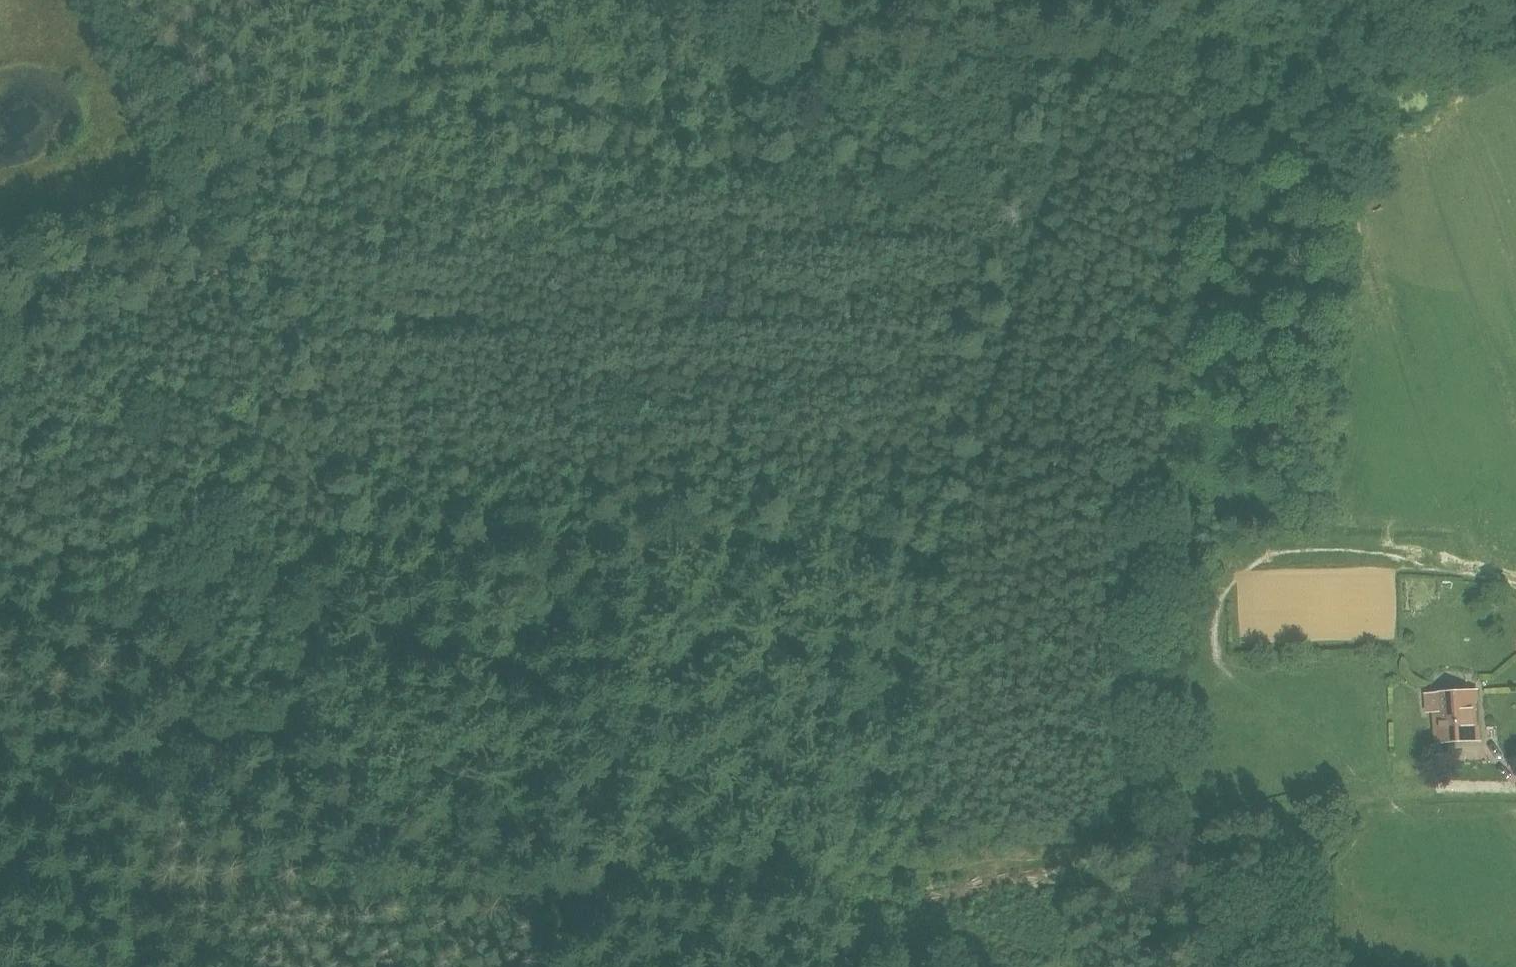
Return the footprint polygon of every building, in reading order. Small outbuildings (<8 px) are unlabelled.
[(1434,693),(1437,743),(1482,740),(1479,690),(1434,693)]
